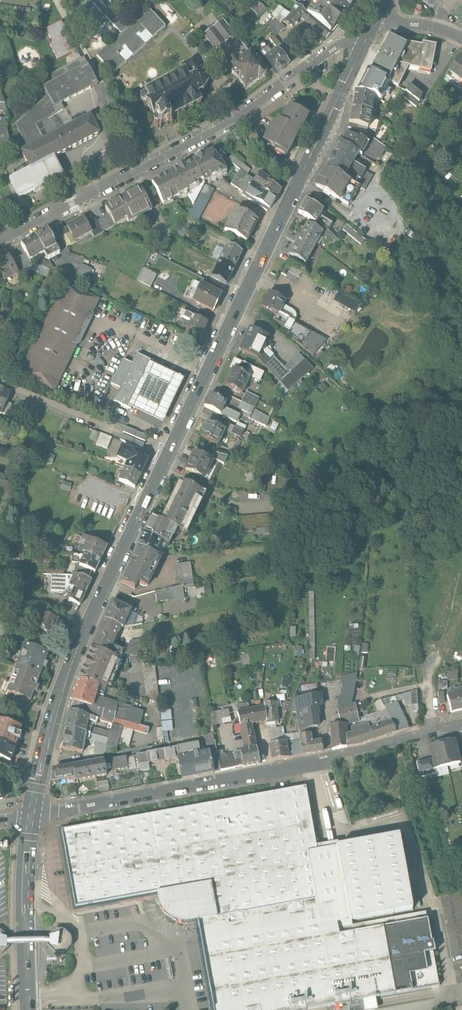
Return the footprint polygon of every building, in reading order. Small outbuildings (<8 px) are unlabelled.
[(111,11),(123,0),(89,0),(76,12),(92,28),(105,16),(111,11)] [(258,15),(267,7),(260,0),(253,0),(249,4),(258,15)] [(340,0),(317,0),(308,10),(331,29),(348,9),(339,3),(341,1),(340,0)] [(341,1),(339,3),(348,9),(355,1),(353,0),(340,0),(341,1)] [(331,29),(308,10),(298,2),(290,13),(289,12),(285,17),(293,24),(301,16),(327,36),(332,30),(331,29)] [(121,34),(98,56),(114,74),(165,27),(148,9),(127,29),(121,34)] [(111,11),(105,16),(121,34),(127,29),(111,11)] [(274,32),(275,34),(285,25),(280,20),(283,18),(280,15),(278,18),(275,15),(267,23),(274,32)] [(216,50),(228,64),(236,58),(239,61),(250,53),(240,41),(235,35),(235,34),(223,19),(203,35),(216,51),(216,50)] [(60,21),(44,29),(59,59),(75,51),(60,21)] [(281,41),(275,34),(274,32),(269,36),(276,44),(281,41)] [(372,70),(398,82),(404,70),(395,65),(397,61),(406,43),(390,34),(372,70)] [(406,43),(397,61),(408,63),(418,65),(421,49),(434,51),(436,41),(423,39),(422,41),(408,39),(406,43)] [(277,47),(270,53),(270,51),(264,41),(257,47),(277,73),(286,66),(285,66),(290,62),(277,47)] [(421,49),(418,65),(431,67),(434,51),(421,49)] [(461,85),(461,51),(445,74),(461,85)] [(228,64),(227,65),(235,75),(234,76),(238,80),(239,80),(245,88),(258,77),(259,78),(266,73),(250,52),(250,53),(239,61),(236,58),(228,64)] [(45,88),(49,96),(55,108),(62,104),(98,85),(84,58),(52,75),(56,82),(45,88)] [(146,92),(142,94),(140,93),(140,94),(141,95),(141,99),(140,100),(140,101),(142,100),(147,103),(154,117),(155,117),(157,119),(155,119),(155,120),(154,121),(154,122),(155,123),(156,125),(157,125),(158,125),(160,124),(161,126),(160,128),(161,129),(162,126),(170,122),(173,122),(173,121),(170,120),(172,119),(171,119),(177,116),(177,117),(179,116),(178,115),(184,112),(185,113),(194,109),(193,107),(199,104),(200,106),(202,105),(201,102),(203,101),(202,100),(200,101),(197,95),(202,92),(203,94),(204,93),(203,91),(207,84),(210,84),(210,83),(207,83),(204,77),(205,74),(201,67),(198,69),(193,60),(193,58),(192,58),(192,60),(182,65),(181,65),(180,66),(182,66),(183,70),(182,70),(183,72),(177,75),(176,73),(175,74),(169,78),(169,77),(167,78),(168,80),(162,83),(161,81),(160,82),(154,86),(154,85),(152,86),(154,88),(147,91),(146,89),(145,90),(146,92)] [(395,65),(404,70),(408,63),(397,61),(395,65)] [(408,80),(402,93),(418,101),(424,88),(408,80)] [(355,89),(353,105),(371,109),(374,93),(369,92),(355,89)] [(49,96),(16,124),(28,149),(38,144),(29,125),(64,107),(62,104),(55,108),(49,96)] [(278,125),(274,123),(265,140),(272,144),(271,146),(287,153),(298,130),(299,131),(308,114),(290,105),(282,121),(280,120),(278,125)] [(349,121),(352,121),(360,123),(368,125),(371,111),(352,107),(349,121)] [(53,181),(62,177),(52,159),(99,134),(90,117),(38,144),(28,149),(23,152),(31,167),(9,179),(19,197),(34,189),(35,192),(54,183),(53,181)] [(12,154),(7,130),(8,119),(0,119),(0,152),(12,154)] [(346,130),(341,140),(358,150),(365,138),(357,133),(356,135),(346,130)] [(327,164),(344,175),(353,159),(358,150),(341,140),(327,164)] [(197,159),(193,161),(203,181),(225,170),(220,160),(218,161),(213,151),(205,155),(204,152),(196,156),(197,159)] [(232,154),(228,159),(240,169),(247,174),(247,173),(251,169),(232,154)] [(353,159),(344,175),(355,181),(364,165),(353,159)] [(187,192),(194,204),(205,184),(203,181),(193,161),(152,182),(164,204),(187,192)] [(316,183),(349,203),(360,184),(355,181),(344,175),(327,164),(316,183)] [(367,166),(364,165),(355,181),(360,184),(360,183),(366,186),(374,172),(366,167),(367,166)] [(249,181),(251,177),(247,174),(240,169),(231,183),(244,191),(242,194),(255,202),(257,200),(270,207),(276,198),(249,181)] [(256,179),(247,173),(247,174),(251,177),(249,181),(276,198),(282,189),(269,181),(271,178),(261,172),(256,179)] [(205,184),(194,204),(187,216),(197,221),(215,189),(205,184)] [(109,215),(115,226),(127,220),(129,222),(152,210),(141,189),(105,208),(109,215)] [(324,227),(328,229),(332,222),(323,216),(322,218),(318,216),(322,208),(306,199),(298,212),(310,218),(324,227)] [(236,209),(225,230),(246,241),(257,220),(236,209)] [(109,215),(97,222),(103,232),(115,226),(109,215)] [(88,217),(68,227),(75,241),(82,238),(81,236),(91,231),(91,230),(88,224),(91,223),(90,222),(88,217)] [(96,219),(90,222),(91,223),(88,224),(91,230),(91,231),(94,237),(103,233),(103,232),(97,222),(96,219)] [(307,222),(300,234),(316,243),(320,235),(322,230),(307,222)] [(61,224),(56,226),(62,237),(67,234),(61,224)] [(335,234),(328,229),(324,227),(322,230),(320,235),(331,241),(335,234)] [(45,252),(44,253),(47,259),(60,253),(48,230),(36,236),(45,252)] [(300,234),(295,245),(310,253),(316,243),(300,234)] [(26,253),(30,260),(44,253),(45,252),(36,236),(22,244),(26,253)] [(228,244),(220,259),(234,266),(242,251),(228,244)] [(295,245),(290,253),(306,261),(310,253),(295,245)] [(16,259),(22,270),(25,269),(33,265),(30,260),(26,253),(16,259)] [(289,255),(286,260),(296,266),(299,261),(289,255)] [(11,257),(0,262),(0,270),(5,280),(13,276),(14,277),(20,274),(19,272),(22,270),(16,259),(12,260),(11,257)] [(57,266),(58,266),(52,259),(41,265),(51,270),(55,267),(56,269),(58,268),(57,266)] [(234,266),(220,259),(210,279),(217,283),(219,279),(226,282),(234,266)] [(27,272),(31,270),(47,277),(51,270),(41,265),(30,260),(33,265),(25,269),(27,272)] [(296,279),(300,271),(284,264),(281,272),(296,279)] [(92,269),(81,265),(73,281),(83,286),(92,269)] [(137,280),(151,285),(156,272),(142,267),(137,280)] [(222,293),(202,283),(198,292),(189,287),(184,296),(213,310),(222,293)] [(91,319),(89,316),(90,315),(91,315),(91,314),(90,313),(91,312),(92,312),(98,300),(63,284),(20,375),(47,387),(50,380),(58,384),(82,333),(81,333),(84,327),(85,328),(85,327),(84,326),(85,325),(88,325),(91,319)] [(333,298),(357,309),(361,300),(337,290),(333,298)] [(290,329),(294,321),(279,313),(286,300),(270,291),(261,306),(277,315),(274,320),(290,329)] [(183,311),(181,315),(191,319),(193,315),(183,311)] [(208,322),(193,315),(191,319),(187,327),(191,329),(202,334),(208,322)] [(311,331),(294,321),(290,329),(288,333),(293,336),(292,337),(303,346),(311,331)] [(240,349),(258,357),(262,348),(267,336),(250,328),(240,349)] [(202,334),(191,329),(188,335),(199,340),(202,334)] [(325,339),(311,331),(303,346),(313,355),(325,339)] [(258,357),(265,364),(288,389),(313,367),(305,358),(286,375),(262,348),(258,357)] [(120,388),(114,401),(131,409),(153,361),(137,353),(132,364),(123,359),(111,384),(120,388)] [(233,367),(225,384),(242,392),(250,375),(252,376),(256,368),(236,358),(232,367),(233,367)] [(149,362),(128,406),(147,415),(162,422),(183,378),(167,370),(149,362)] [(0,388),(0,414),(2,415),(3,413),(7,402),(11,392),(0,388)] [(210,393),(204,405),(236,420),(240,414),(224,406),(227,400),(210,393)] [(246,393),(243,401),(255,406),(258,399),(246,393)] [(251,412),(253,407),(242,401),(240,406),(242,407),(251,412)] [(7,402),(3,413),(8,415),(12,404),(7,402)] [(271,416),(253,407),(251,412),(242,407),(240,411),(267,424),(271,416)] [(201,435),(219,443),(225,428),(208,420),(201,435)] [(125,426),(123,432),(145,441),(147,435),(125,426)] [(243,430),(234,426),(231,432),(240,436),(243,430)] [(111,437),(100,433),(96,444),(107,448),(111,437)] [(120,440),(142,449),(144,443),(122,434),(120,440)] [(229,441),(225,439),(223,445),(231,449),(236,439),(231,437),(229,441)] [(131,452),(132,453),(133,451),(122,446),(117,457),(127,461),(131,452)] [(212,459),(193,450),(191,456),(186,468),(203,476),(208,466),(209,467),(212,459)] [(227,455),(216,451),(213,457),(224,462),(227,455)] [(125,468),(141,475),(148,459),(132,453),(131,452),(127,461),(124,468),(125,468)] [(135,487),(141,475),(125,468),(119,480),(135,487)] [(161,520),(177,528),(183,531),(202,490),(180,479),(161,520)] [(72,484),(63,481),(61,489),(69,491),(72,484)] [(277,524),(277,529),(288,528),(288,508),(287,496),(275,497),(276,511),(237,514),(238,527),(277,524)] [(152,516),(145,532),(161,539),(169,543),(173,536),(170,535),(173,529),(176,531),(177,528),(161,520),(152,516)] [(145,532),(138,545),(154,553),(161,539),(145,532)] [(86,545),(89,538),(83,535),(82,538),(73,534),(73,536),(75,537),(73,540),(86,545)] [(83,551),(86,553),(101,560),(107,546),(89,538),(86,545),(83,551)] [(138,581),(144,585),(147,585),(161,556),(158,555),(157,557),(138,548),(122,581),(135,587),(138,581)] [(81,562),(85,554),(58,552),(58,560),(81,562)] [(101,560),(86,553),(85,554),(81,562),(80,565),(95,572),(101,560)] [(177,563),(180,585),(193,583),(190,561),(177,563)] [(78,567),(76,572),(86,576),(88,571),(78,567)] [(63,592),(69,586),(75,589),(85,593),(91,580),(81,576),(52,574),(52,591),(63,592)] [(85,593),(75,589),(69,600),(80,605),(85,593)] [(155,593),(156,601),(171,599),(169,591),(155,593)] [(104,618),(119,625),(123,627),(131,609),(129,608),(130,606),(120,601),(119,604),(112,600),(104,618)] [(21,612),(19,618),(27,621),(29,616),(21,612)] [(41,613),(33,633),(42,637),(44,632),(52,636),(55,627),(58,628),(61,621),(50,616),(51,613),(47,612),(46,615),(41,613)] [(113,642),(119,625),(104,618),(97,634),(113,642)] [(137,619),(128,621),(125,628),(129,630),(130,625),(138,624),(137,619)] [(92,646),(118,657),(120,658),(122,655),(125,656),(126,653),(120,651),(116,649),(116,651),(110,649),(113,642),(97,634),(92,646)] [(130,640),(125,638),(120,651),(126,653),(130,640)] [(25,643),(17,665),(41,674),(44,668),(47,669),(48,664),(45,662),(49,652),(25,643)] [(84,666),(79,679),(98,685),(106,687),(118,657),(92,646),(84,666)] [(145,699),(160,703),(155,662),(142,664),(146,691),(145,699)] [(17,665),(8,687),(33,696),(37,686),(40,687),(42,682),(39,681),(41,674),(17,665)] [(78,679),(72,701),(91,706),(94,696),(98,685),(79,679),(78,679)] [(341,696),(338,697),(338,708),(339,714),(342,713),(341,706),(351,704),(357,679),(341,682),(343,689),(340,690),(341,696)] [(417,689),(410,691),(411,703),(418,703),(417,689)] [(447,694),(451,710),(461,707),(461,690),(447,694)] [(294,698),(299,729),(308,727),(318,726),(316,714),(319,713),(317,706),(322,705),(320,694),(294,698)] [(149,728),(124,721),(126,711),(129,712),(130,706),(117,704),(117,703),(94,696),(91,706),(72,701),(69,711),(88,717),(94,719),(147,734),(149,728)] [(283,710),(281,719),(283,720),(288,708),(290,701),(286,700),(285,703),(284,702),(281,710),(283,710)] [(408,727),(407,724),(404,717),(403,717),(396,701),(388,703),(384,705),(391,720),(395,731),(408,727)] [(238,712),(250,709),(249,702),(237,705),(238,712)] [(276,702),(264,703),(264,707),(265,709),(266,721),(267,724),(279,724),(276,702)] [(341,723),(345,723),(345,724),(359,719),(358,709),(357,709),(356,703),(351,704),(341,706),(342,713),(339,714),(341,723)] [(252,723),(264,721),(262,709),(262,707),(257,708),(250,709),(238,712),(241,725),(252,723)] [(229,709),(222,711),(225,723),(232,722),(229,709)] [(66,729),(85,733),(105,738),(106,732),(92,728),(91,729),(91,730),(86,729),(87,723),(88,717),(69,711),(66,729)] [(210,713),(212,726),(225,723),(222,711),(210,713)] [(0,720),(0,741),(15,746),(18,739),(20,740),(21,734),(19,734),(21,727),(0,720)] [(373,739),(395,731),(391,720),(370,728),(373,739)] [(373,739),(370,728),(369,724),(365,725),(363,722),(358,723),(358,727),(359,733),(354,734),(352,735),(353,745),(361,743),(373,739)] [(252,723),(241,725),(246,749),(257,747),(252,723)] [(348,746),(346,735),(345,724),(345,723),(341,723),(330,725),(333,748),(348,746)] [(268,729),(271,743),(282,741),(280,727),(268,729)] [(304,753),(323,750),(321,740),(312,742),(308,727),(299,729),(301,735),(302,744),(304,753)] [(63,749),(82,752),(84,739),(85,733),(66,729),(63,749)] [(85,733),(84,739),(96,743),(94,752),(99,755),(104,754),(108,739),(105,738),(85,733)] [(206,739),(209,752),(210,754),(217,753),(215,741),(214,741),(212,734),(206,735),(206,739)] [(447,739),(442,740),(448,763),(461,760),(454,735),(447,737),(447,739)] [(436,740),(429,741),(433,755),(435,767),(448,763),(442,740),(437,741),(436,740)] [(0,741),(0,759),(10,762),(15,746),(0,741)] [(273,760),(289,757),(286,741),(270,744),(273,760)] [(210,754),(209,752),(200,754),(197,743),(177,748),(179,756),(178,757),(182,778),(214,772),(210,754)] [(295,756),(304,753),(302,744),(294,746),(295,756)] [(257,747),(246,749),(241,750),(244,766),(260,762),(257,747)] [(147,753),(148,762),(178,757),(179,756),(177,748),(147,753)] [(244,766),(241,750),(234,752),(235,767),(244,766)] [(227,769),(235,767),(234,752),(224,754),(227,769)] [(148,762),(147,753),(137,755),(139,764),(148,762)] [(227,769),(224,754),(218,755),(221,770),(227,769)] [(435,767),(433,755),(427,756),(429,768),(435,767)] [(110,759),(111,763),(112,769),(128,767),(126,756),(110,759)] [(75,777),(76,781),(107,775),(105,764),(111,763),(110,759),(74,765),(76,777),(75,777)] [(53,769),(51,781),(72,778),(73,781),(76,781),(75,777),(76,777),(74,765),(53,769)] [(74,828),(61,831),(75,907),(96,903),(157,893),(157,896),(158,902),(160,906),(162,911),(164,913),(166,916),(166,918),(166,919),(167,922),(168,923),(169,923),(171,924),(173,923),(175,922),(176,921),(177,922),(180,923),(184,923),(189,923),(199,921),(316,899),(317,905),(334,902),(337,922),(413,909),(400,836),(308,852),(296,788),(143,816),(74,828)] [(72,911),(157,896),(157,893),(96,903),(75,907),(61,831),(74,828),(74,825),(58,828),(72,911)] [(199,921),(200,927),(215,1009),(307,1009),(337,1003),(337,1004),(351,1002),(351,1001),(441,985),(435,951),(436,951),(434,942),(433,942),(428,918),(339,934),(337,922),(334,902),(317,905),(316,899),(199,921)] [(9,948),(9,945),(9,941),(9,937),(0,929),(0,957),(9,948)] [(71,936),(64,929),(55,930),(48,936),(48,939),(48,944),(48,947),(55,953),(65,953),(71,946),(71,936)] [(106,936),(100,937),(103,953),(109,952),(106,936)]
